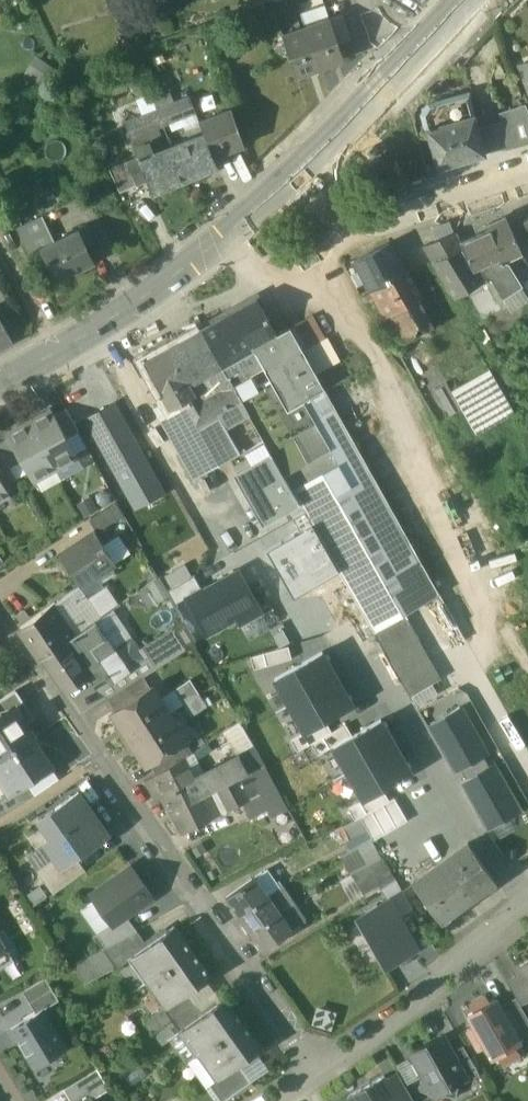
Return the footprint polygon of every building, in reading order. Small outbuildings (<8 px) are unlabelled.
[(187,20),(191,29),(215,20),(211,11),(187,20)] [(341,15),(330,19),(338,44),(350,40),(341,15)] [(330,19),(306,27),(319,67),(343,59),(338,44),(330,19)] [(319,67),(306,27),(282,35),(289,56),(296,75),(319,67)] [(520,66),(525,81),(527,80),(527,83),(527,63),(520,66)] [(152,99),(156,108),(173,101),(170,92),(152,99)] [(173,101),(156,108),(162,125),(194,112),(187,95),(173,101)] [(466,95),(421,109),(438,167),(484,154),(476,128),(466,95)] [(498,113),(501,122),(504,122),(511,147),(527,142),(527,112),(525,104),(498,113)] [(123,121),(130,137),(162,125),(156,108),(123,121)] [(243,144),(230,108),(197,120),(202,132),(211,155),(243,144)] [(501,122),(476,128),(484,154),(511,147),(504,122),(501,122)] [(137,156),(138,157),(170,145),(162,125),(130,137),(137,156)] [(202,132),(170,145),(183,179),(216,166),(211,155),(202,132)] [(183,179),(170,145),(138,157),(145,175),(152,191),(183,179)] [(145,175),(138,157),(137,156),(126,160),(135,180),(145,175)] [(135,180),(126,160),(109,167),(120,191),(137,184),(135,180)] [(53,241),(40,215),(16,226),(29,254),(40,248),(39,247),(53,241)] [(487,230),(460,241),(464,251),(471,265),(496,255),(499,262),(502,260),(521,252),(505,216),(485,225),(487,230)] [(53,241),(39,247),(40,248),(55,279),(58,277),(60,282),(74,275),(72,271),(92,261),(84,244),(91,241),(84,226),(53,241)] [(460,241),(455,232),(424,246),(432,260),(464,251),(460,241)] [(388,244),(355,260),(370,289),(404,272),(388,244)] [(464,251),(432,260),(454,298),(461,294),(470,289),(489,278),(481,265),(473,268),(471,265),(464,251)] [(496,255),(471,265),(473,268),(481,265),(489,278),(502,297),(519,287),(502,260),(499,262),(496,255)] [(404,272),(370,289),(378,302),(411,285),(404,272)] [(489,278),(470,289),(473,294),(488,318),(508,305),(502,297),(489,278)] [(411,285),(378,302),(386,317),(419,298),(411,285)] [(519,287),(502,297),(508,305),(509,305),(517,316),(527,333),(527,301),(519,287)] [(470,289),(461,294),(464,299),(473,294),(470,289)] [(419,298),(386,317),(402,344),(435,328),(420,297),(419,298)] [(255,299),(202,330),(220,362),(237,352),(251,345),(254,351),(277,338),(276,335),(255,299)] [(508,305),(488,318),(496,330),(517,316),(509,305),(508,305)] [(311,315),(289,328),(302,351),(325,338),(311,315)] [(10,340),(0,321),(0,345),(10,340)] [(302,351),(289,328),(276,335),(277,338),(254,351),(271,381),(253,391),(262,406),(281,439),(268,447),(274,457),(281,469),(294,492),(325,474),(336,495),(351,486),(340,466),(360,455),(302,351)] [(202,330),(146,361),(169,402),(157,408),(164,420),(179,411),(176,406),(182,403),(205,390),(205,389),(208,387),(200,373),(213,366),(220,362),(202,330)] [(237,352),(220,362),(228,377),(241,369),(246,367),(237,352)] [(228,377),(220,362),(213,366),(211,379),(227,407),(229,405),(241,399),(228,377)] [(213,366),(200,373),(208,387),(205,389),(205,390),(182,403),(186,410),(208,397),(217,413),(220,411),(227,407),(211,379),(213,366)] [(253,391),(241,369),(228,377),(241,399),(249,413),(262,406),(253,391)] [(491,372),(454,394),(462,408),(468,405),(480,427),(512,409),(491,372)] [(449,415),(462,408),(454,394),(447,382),(435,389),(449,415)] [(208,397),(186,410),(195,427),(206,421),(218,414),(217,413),(208,397)] [(218,414),(206,421),(215,436),(227,429),(232,426),(250,416),(249,413),(241,399),(229,405),(237,417),(228,423),(220,411),(217,413),(218,414)] [(186,410),(182,403),(176,406),(179,411),(164,420),(174,439),(195,427),(186,410)] [(157,484),(113,405),(87,419),(132,499),(157,484)] [(227,407),(220,411),(228,423),(237,417),(229,405),(227,407)] [(262,406),(249,413),(250,416),(268,447),(281,439),(262,406)] [(65,408),(54,415),(67,438),(78,431),(65,408)] [(51,410),(29,422),(54,468),(77,456),(67,438),(54,415),(51,410)] [(195,427),(174,439),(195,474),(239,452),(227,429),(215,436),(206,421),(195,427)] [(54,468),(29,422),(6,435),(8,438),(20,461),(32,481),(54,468)] [(8,438),(0,442),(0,451),(9,467),(20,461),(8,438)] [(0,451),(0,478),(4,485),(16,479),(9,467),(0,451)] [(263,521),(297,501),(271,453),(270,455),(237,474),(263,521)] [(351,486),(336,495),(325,474),(294,492),(302,506),(314,527),(341,576),(373,632),(405,614),(438,595),(360,455),(340,466),(351,486)] [(9,494),(4,485),(0,478),(0,499),(9,494)] [(116,502),(90,518),(98,532),(124,515),(116,502)] [(341,576),(314,527),(267,554),(295,602),(341,576)] [(93,532),(59,555),(80,587),(95,577),(114,564),(93,532)] [(238,571),(202,591),(201,589),(186,597),(206,633),(257,605),(238,571)] [(80,587),(70,593),(56,604),(61,611),(76,633),(115,607),(95,577),(80,587)] [(168,592),(160,577),(150,583),(158,597),(168,592)] [(56,604),(36,619),(46,634),(57,627),(51,618),(61,611),(56,604)] [(76,633),(61,611),(51,618),(57,627),(66,641),(76,634),(76,633)] [(129,643),(109,614),(95,623),(114,649),(116,652),(129,643)] [(405,614),(373,632),(390,662),(422,644),(405,614)] [(57,627),(46,634),(36,619),(22,628),(42,657),(66,641),(57,627)] [(66,641),(87,671),(85,673),(93,684),(108,674),(109,674),(108,673),(109,672),(100,659),(114,649),(95,623),(76,634),(66,641)] [(172,630),(143,649),(155,667),(184,649),(172,630)] [(87,671),(66,641),(42,657),(64,688),(85,673),(87,671)] [(129,643),(116,652),(114,649),(100,659),(109,672),(108,673),(109,674),(108,674),(112,680),(144,658),(133,641),(129,643)] [(422,644),(390,662),(395,669),(402,666),(416,690),(440,676),(422,644)] [(287,647),(251,657),(255,670),(291,660),(287,647)] [(274,679),(289,705),(338,678),(323,651),(274,679)] [(141,676),(108,698),(115,709),(148,687),(141,676)] [(353,705),(338,678),(289,705),(304,732),(325,720),(353,705)] [(188,682),(174,691),(183,704),(196,695),(188,682)] [(115,709),(111,711),(129,738),(169,712),(152,685),(148,687),(115,709)] [(0,701),(0,713),(1,716),(13,708),(22,702),(15,691),(0,701)] [(196,695),(183,704),(191,716),(204,707),(196,695)] [(459,707),(431,723),(458,770),(460,769),(483,756),(486,754),(459,707)] [(0,717),(0,760),(33,738),(13,708),(1,716),(0,717)] [(169,712),(129,738),(146,765),(150,763),(183,741),(186,739),(169,712)] [(332,748),(347,773),(396,745),(382,719),(351,737),(332,748)] [(331,732),(325,720),(304,732),(291,739),(298,751),(311,743),(331,732)] [(331,732),(311,743),(318,756),(332,748),(351,737),(344,724),(331,732)] [(8,795),(13,792),(14,793),(30,783),(52,768),(33,738),(0,760),(0,783),(8,795)] [(183,741),(150,763),(157,774),(184,757),(190,753),(183,741)] [(412,772),(396,745),(347,773),(362,801),(382,789),(412,772)] [(255,748),(195,779),(203,794),(217,787),(238,777),(250,771),(264,764),(255,748)] [(460,769),(466,779),(489,766),(483,756),(460,769)] [(157,774),(144,782),(150,794),(160,789),(171,810),(172,810),(203,794),(195,779),(184,757),(157,774)] [(264,764),(250,771),(261,794),(249,799),(240,804),(248,820),(285,802),(264,764)] [(490,828),(519,811),(492,764),(489,766),(466,779),(463,780),(490,828)] [(250,771),(238,777),(249,799),(261,794),(250,771)] [(238,777),(217,787),(221,795),(228,810),(240,804),(249,799),(238,777)] [(30,783),(14,793),(13,792),(8,795),(2,799),(9,810),(37,793),(30,783)] [(203,794),(172,810),(183,833),(218,815),(210,800),(221,795),(217,787),(203,794)] [(362,801),(349,808),(355,819),(360,817),(388,800),(382,789),(362,801)] [(78,793),(33,826),(55,856),(62,865),(75,856),(107,832),(79,793),(78,793)] [(393,798),(388,800),(360,817),(372,838),(373,839),(408,820),(395,797),(393,798)] [(359,845),(372,838),(360,817),(355,819),(334,829),(340,844),(355,837),(359,845)] [(343,853),(353,873),(383,858),(373,839),(372,838),(359,845),(343,853)] [(468,842),(412,883),(439,920),(495,879),(468,842)] [(55,856),(36,869),(54,893),(85,869),(75,856),(62,865),(55,856)] [(383,858),(353,873),(364,891),(380,881),(382,885),(395,879),(383,858)] [(152,901),(129,868),(90,895),(113,928),(130,917),(152,901)] [(253,877),(226,896),(239,915),(266,895),(253,877)] [(395,879),(380,889),(387,901),(388,901),(397,918),(411,907),(395,879)] [(293,901),(283,885),(266,895),(278,912),(291,903),(293,901)] [(266,895),(239,915),(250,932),(278,912),(266,895)] [(306,919),(294,902),(293,901),(291,903),(278,912),(290,930),(306,919)] [(387,901),(359,917),(385,963),(414,946),(397,918),(388,901),(387,901)] [(278,912),(250,932),(262,949),(290,930),(278,912)] [(113,928),(96,939),(104,952),(133,933),(139,930),(130,917),(113,928)] [(142,948),(132,955),(133,956),(128,959),(146,983),(192,951),(174,926),(142,948)] [(16,959),(0,933),(0,969),(16,959)] [(104,952),(76,965),(88,985),(128,959),(133,956),(132,955),(142,948),(133,933),(104,952)] [(192,951),(146,983),(162,1007),(167,1003),(168,1005),(188,991),(210,975),(192,951)] [(515,969),(527,992),(527,962),(515,969)] [(519,975),(507,982),(515,996),(520,1005),(527,1000),(527,992),(519,975)] [(45,979),(22,992),(30,1005),(52,991),(45,979)] [(3,999),(11,1014),(28,1005),(20,990),(3,999)] [(52,991),(30,1005),(36,1015),(48,1008),(59,1002),(52,991)] [(188,991),(168,1005),(167,1003),(162,1007),(171,1018),(195,1001),(188,991)] [(203,1012),(183,1026),(184,1027),(179,1031),(197,1055),(243,1022),(225,996),(203,1012)] [(520,1005),(515,996),(498,1006),(502,1012),(507,1009),(516,1024),(527,1018),(520,1005)] [(494,999),(489,1002),(486,997),(470,1005),(474,1011),(468,1014),(474,1025),(468,1029),(480,1048),(485,1045),(492,1056),(497,1053),(501,1061),(517,1052),(513,1044),(518,1041),(517,1039),(511,1028),(516,1024),(507,1009),(502,1012),(498,1006),(494,999)] [(195,1001),(171,1018),(179,1031),(184,1027),(183,1026),(203,1012),(195,1001)] [(140,1019),(158,1041),(176,1026),(157,1004),(140,1019)] [(310,1023),(331,1027),(334,1008),(313,1005),(310,1023)] [(71,1047),(48,1008),(36,1015),(20,1025),(9,1031),(33,1070),(71,1047)] [(511,1028),(517,1039),(527,1033),(527,1019),(527,1018),(516,1024),(511,1028)] [(243,1022),(197,1055),(214,1078),(219,1075),(219,1076),(239,1062),(261,1046),(243,1022)] [(442,1036),(417,1050),(414,1059),(424,1077),(421,1087),(455,1097),(458,1085),(467,1080),(451,1051),(442,1036)] [(462,1045),(451,1051),(467,1080),(478,1073),(462,1045)] [(239,1062),(219,1076),(219,1075),(214,1078),(209,1082),(222,1100),(251,1080),(239,1062)] [(397,1071),(385,1078),(398,1100),(413,1100),(397,1071)] [(71,1100),(91,1100),(109,1090),(98,1072),(65,1092),(71,1100)] [(347,1096),(349,1100),(398,1100),(385,1078),(384,1075),(347,1096)] [(462,1099),(463,1100),(487,1100),(480,1089),(462,1099)]
